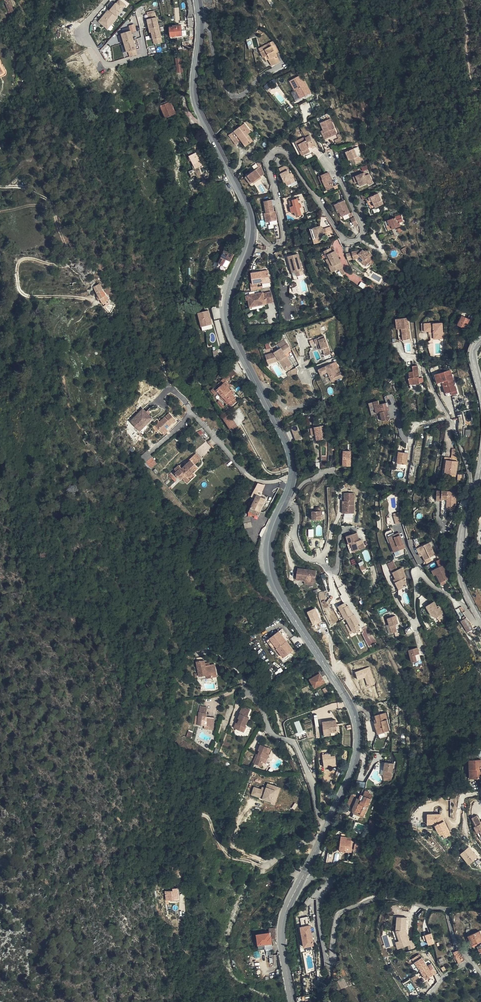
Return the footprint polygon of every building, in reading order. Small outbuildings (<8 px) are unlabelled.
[(16,13),(10,0),(6,2),(9,11),(11,15),(12,15),(16,13)] [(129,4),(125,0),(117,0),(98,22),(107,29),(129,4)] [(146,12),(152,44),(162,42),(156,10),(146,12)] [(121,33),(127,57),(138,54),(132,32),(136,31),(134,24),(128,25),(130,31),(121,33)] [(185,38),(185,27),(171,28),(172,38),(185,38)] [(275,45),(272,47),(274,50),(262,56),(265,61),(268,59),(274,70),(282,66),(278,58),(281,56),(275,45)] [(274,50),(272,47),(260,53),(262,56),(274,50)] [(302,74),(289,81),(294,92),(291,93),(295,101),(311,94),(302,74)] [(173,103),(164,108),(170,119),(179,114),(173,103)] [(341,134),(334,118),(324,123),(331,138),(341,134)] [(253,133),(247,124),(230,136),(238,146),(244,142),(248,148),(256,142),(251,135),(253,133)] [(318,145),(313,136),(309,138),(314,148),(318,145)] [(298,141),(304,152),(307,151),(309,154),(314,152),(306,137),(298,141)] [(337,149),(333,140),(326,143),(329,152),(337,149)] [(352,160),(354,160),(356,159),(359,163),(363,161),(362,157),(360,157),(357,149),(349,152),(352,160)] [(202,162),(198,155),(191,158),(195,165),(202,162)] [(266,176),(263,167),(250,175),(254,183),(266,176)] [(195,172),(198,179),(203,176),(199,169),(195,172)] [(290,170),(284,173),(283,174),(287,182),(291,180),(293,184),(298,182),(296,177),(294,178),(290,170)] [(332,172),(325,175),(327,180),(326,180),(328,184),(329,187),(331,186),(332,190),(338,188),(332,172)] [(367,174),(359,177),(361,183),(362,182),(365,187),(370,185),(371,187),(375,184),(372,175),(368,177),(367,174)] [(381,194),(370,199),(373,207),(377,205),(379,205),(380,208),(386,206),(381,194)] [(296,205),(293,206),(293,207),(294,212),(297,212),(297,216),(303,214),(299,199),(294,200),(296,205)] [(274,200),(266,202),(268,207),(269,214),(271,214),(273,223),(280,222),(278,212),(276,213),(274,200)] [(346,219),(353,216),(352,213),(347,203),(337,207),(340,212),(342,212),(346,219)] [(396,219),(392,220),(393,226),(390,227),(392,231),(404,227),(403,223),(401,224),(399,217),(401,216),(400,212),(395,213),(396,219)] [(322,226),(315,228),(317,238),(329,235),(327,228),(324,229),(322,226)] [(383,243),(394,239),(393,236),(392,232),(381,236),(383,243)] [(228,273),(236,255),(228,251),(222,261),(219,269),(228,273)] [(328,254),(331,262),(334,269),(336,267),(340,274),(345,272),(343,266),(345,265),(339,253),(335,254),(334,251),(328,254)] [(354,254),(355,262),(360,261),(367,269),(371,264),(374,261),(372,260),(374,257),(369,253),(367,255),(366,254),(365,251),(354,254)] [(290,260),(295,276),(298,275),(300,280),(307,278),(301,257),(290,260)] [(334,269),(331,262),(329,263),(336,277),(340,274),(336,267),(334,269)] [(264,275),(264,273),(253,275),(255,286),(265,284),(265,286),(272,284),(270,274),(264,275)] [(106,301),(112,294),(101,280),(96,283),(106,301)] [(257,296),(250,297),(251,303),(249,303),(251,311),(268,308),(267,307),(275,305),(272,294),(265,296),(265,295),(259,296),(260,299),(257,299),(257,296)] [(204,329),(214,326),(210,312),(199,315),(204,329)] [(471,319),(463,315),(460,325),(468,328),(471,319)] [(414,339),(412,318),(399,319),(400,330),(401,330),(402,341),(414,339)] [(437,323),(425,324),(425,331),(428,331),(433,331),(437,331),(437,333),(437,336),(447,336),(447,333),(446,333),(446,323),(437,324),(437,323)] [(312,345),(319,344),(322,343),(324,349),(325,349),(327,356),(332,354),(326,336),(311,341),(312,345)] [(280,343),(283,348),(288,345),(285,340),(280,343)] [(288,345),(283,348),(276,353),(266,356),(269,365),(281,361),(286,371),(287,370),(289,369),(292,367),(293,366),(286,355),(292,351),(288,345)] [(323,375),(326,374),(329,373),(331,377),(333,381),(344,376),(342,372),(337,374),(333,364),(320,370),(323,375)] [(422,378),(421,366),(416,366),(416,372),(412,372),(413,377),(412,377),(412,385),(423,385),(423,384),(427,383),(426,378),(422,378)] [(457,385),(457,380),(445,382),(446,390),(452,390),(451,385),(457,385)] [(463,380),(457,380),(457,385),(451,385),(452,390),(452,393),(452,394),(464,393),(463,380)] [(228,389),(223,384),(221,381),(216,386),(218,388),(217,389),(215,387),(209,394),(212,398),(216,395),(222,401),(221,402),(223,405),(225,404),(227,406),(230,404),(234,401),(232,398),(229,395),(229,393),(227,390),(228,389)] [(378,402),(373,403),(375,415),(379,414),(380,423),(388,422),(386,413),(387,413),(386,409),(385,405),(379,406),(378,402)] [(142,431),(155,418),(145,409),(132,422),(142,431)] [(178,420),(171,413),(162,422),(160,420),(156,424),(158,426),(161,430),(165,433),(170,428),(178,420)] [(227,416),(222,421),(232,432),(237,427),(227,416)] [(295,438),(301,436),(297,422),(290,424),(295,438)] [(316,429),(318,436),(321,436),(323,441),(329,439),(327,426),(316,429)] [(88,439),(91,445),(97,442),(94,435),(92,437),(88,439)] [(195,444),(195,446),(199,452),(208,444),(203,438),(195,444)] [(408,469),(412,450),(408,449),(407,452),(401,451),(399,463),(400,463),(399,467),(408,469)] [(143,456),(149,462),(155,456),(150,451),(149,450),(143,456)] [(354,466),(353,451),(345,451),(346,466),(354,466)] [(155,456),(149,462),(152,465),(157,459),(155,456)] [(193,459),(198,466),(203,462),(198,456),(193,459)] [(454,457),(454,459),(454,462),(450,461),(447,474),(458,476),(459,465),(459,457),(454,457)] [(454,462),(454,459),(447,458),(445,476),(457,477),(458,476),(447,474),(450,461),(454,462)] [(197,467),(198,466),(193,459),(190,462),(191,463),(185,468),(183,470),(180,467),(176,470),(178,474),(176,475),(181,482),(183,481),(187,485),(194,480),(191,477),(194,475),(200,470),(197,467)] [(177,482),(170,475),(168,477),(175,484),(177,482)] [(254,498),(255,494),(261,496),(264,485),(256,482),(252,497),(254,498)] [(450,491),(439,492),(439,502),(445,502),(444,500),(450,500),(450,504),(451,510),(458,510),(459,505),(459,492),(450,492),(450,491)] [(346,493),(347,500),(347,503),(344,503),(345,513),(356,513),(356,492),(346,493)] [(267,500),(258,496),(253,509),(263,513),(267,500)] [(322,510),(322,507),(318,507),(318,510),(314,510),(315,519),(324,520),(324,510),(322,510)] [(263,513),(253,509),(251,514),(261,518),(263,513)] [(362,531),(351,533),(353,542),(355,542),(356,550),(367,548),(366,539),(363,539),(362,531)] [(403,531),(394,535),(396,541),(394,542),(399,551),(410,547),(403,531)] [(434,542),(423,547),(427,555),(429,559),(434,557),(440,555),(434,542)] [(390,571),(396,568),(393,561),(387,563),(390,571)] [(448,565),(438,569),(440,574),(443,582),(449,581),(453,579),(448,565)] [(410,578),(407,568),(396,572),(399,580),(398,581),(400,588),(411,584),(409,579),(410,578)] [(317,582),(319,571),(299,569),(298,580),(307,581),(315,582),(317,582)] [(347,602),(337,607),(346,624),(345,625),(350,634),(360,629),(347,602)] [(435,605),(430,608),(427,610),(432,619),(435,618),(437,621),(443,618),(435,605)] [(307,611),(312,625),(321,622),(316,608),(307,611)] [(473,610),(466,614),(470,619),(464,622),(471,632),(476,630),(476,631),(480,628),(480,626),(479,621),(473,610)] [(387,623),(389,629),(393,638),(399,636),(397,629),(400,628),(396,619),(387,623)] [(283,632),(281,634),(289,643),(291,642),(283,632)] [(289,643),(281,634),(273,640),(281,650),(288,659),(298,651),(291,642),(289,643)] [(281,650),(273,640),(271,642),(279,652),(281,650)] [(410,655),(414,667),(419,665),(418,660),(421,658),(419,652),(410,655)] [(206,664),(205,662),(205,660),(197,661),(200,676),(208,675),(208,678),(214,677),(213,674),(217,673),(216,662),(211,663),(206,664)] [(357,680),(364,678),(367,686),(375,684),(370,667),(355,672),(357,680)] [(335,685),(327,670),(314,676),(321,691),(335,685)] [(235,727),(242,730),(244,725),(246,726),(250,716),(248,715),(251,709),(242,705),(240,711),(241,712),(238,717),(240,718),(238,722),(237,722),(235,727)] [(207,716),(208,707),(200,706),(198,725),(205,725),(204,729),(210,730),(210,727),(214,727),(215,717),(207,716)] [(382,717),(383,731),(385,730),(385,729),(390,728),(386,710),(382,711),(382,717)] [(377,732),(383,731),(382,717),(382,711),(373,713),(377,732)] [(328,734),(341,734),(340,722),(327,723),(328,734)] [(260,751),(259,755),(255,763),(261,766),(265,756),(267,757),(271,747),(262,743),(259,750),(260,751)] [(332,757),(332,755),(324,756),(325,766),(333,765),(335,766),(337,765),(338,764),(337,756),(332,757)] [(472,778),(480,778),(480,759),(470,759),(470,769),(472,769),(472,778)] [(391,775),(392,775),(394,762),(385,761),(384,769),(386,769),(385,774),(391,775)] [(266,800),(275,803),(281,787),(268,783),(267,787),(263,786),(262,788),(255,786),(252,794),(266,799),(266,800)] [(362,791),(353,807),(360,811),(359,815),(362,817),(372,796),(370,794),(371,791),(371,790),(367,788),(365,792),(362,791)] [(452,834),(442,813),(428,813),(428,823),(435,823),(441,835),(443,833),(445,837),(452,834)] [(478,814),(472,818),(476,826),(475,827),(478,833),(480,832),(480,820),(478,814)] [(347,837),(347,834),(340,834),(340,849),(350,850),(351,844),(353,844),(354,838),(350,838),(350,837),(347,837)] [(478,856),(470,846),(461,853),(469,863),(478,856)] [(180,887),(175,887),(175,891),(171,891),(166,891),(167,900),(174,900),(174,898),(180,898),(180,887)] [(408,945),(409,949),(419,946),(417,938),(411,940),(407,929),(408,916),(397,915),(396,929),(400,939),(396,941),(398,948),(408,945)] [(315,945),(311,924),(301,926),(305,947),(315,945)] [(271,938),(275,937),(275,926),(268,927),(268,931),(256,933),(257,938),(254,938),(255,941),(257,941),(257,943),(265,942),(266,947),(272,947),(271,938)] [(435,942),(432,932),(424,935),(425,939),(428,938),(429,943),(435,942)] [(470,937),(472,943),(480,940),(478,932),(470,935),(470,937)] [(465,959),(460,948),(454,951),(459,962),(465,959)] [(428,965),(423,956),(415,961),(426,978),(437,971),(432,963),(428,965)] [(336,979),(340,985),(347,981),(343,974),(336,979)]
